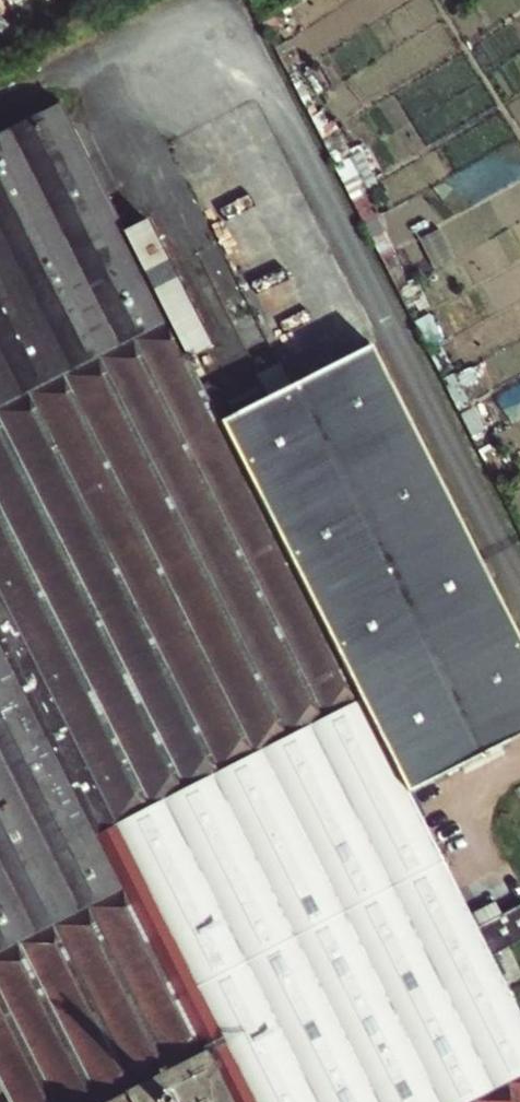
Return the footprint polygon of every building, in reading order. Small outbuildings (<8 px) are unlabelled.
[(13,1101),(519,1101),(519,1015),(491,958),(495,955),(481,926),(476,928),(409,797),(519,741),(519,654),(370,360),(237,426),(230,412),(222,416),(207,386),(202,388),(175,334),(197,323),(135,203),(113,215),(58,106),(0,136),(0,1076),(13,1101)] [(263,367),(269,388),(293,382),(287,360),(263,367)]
